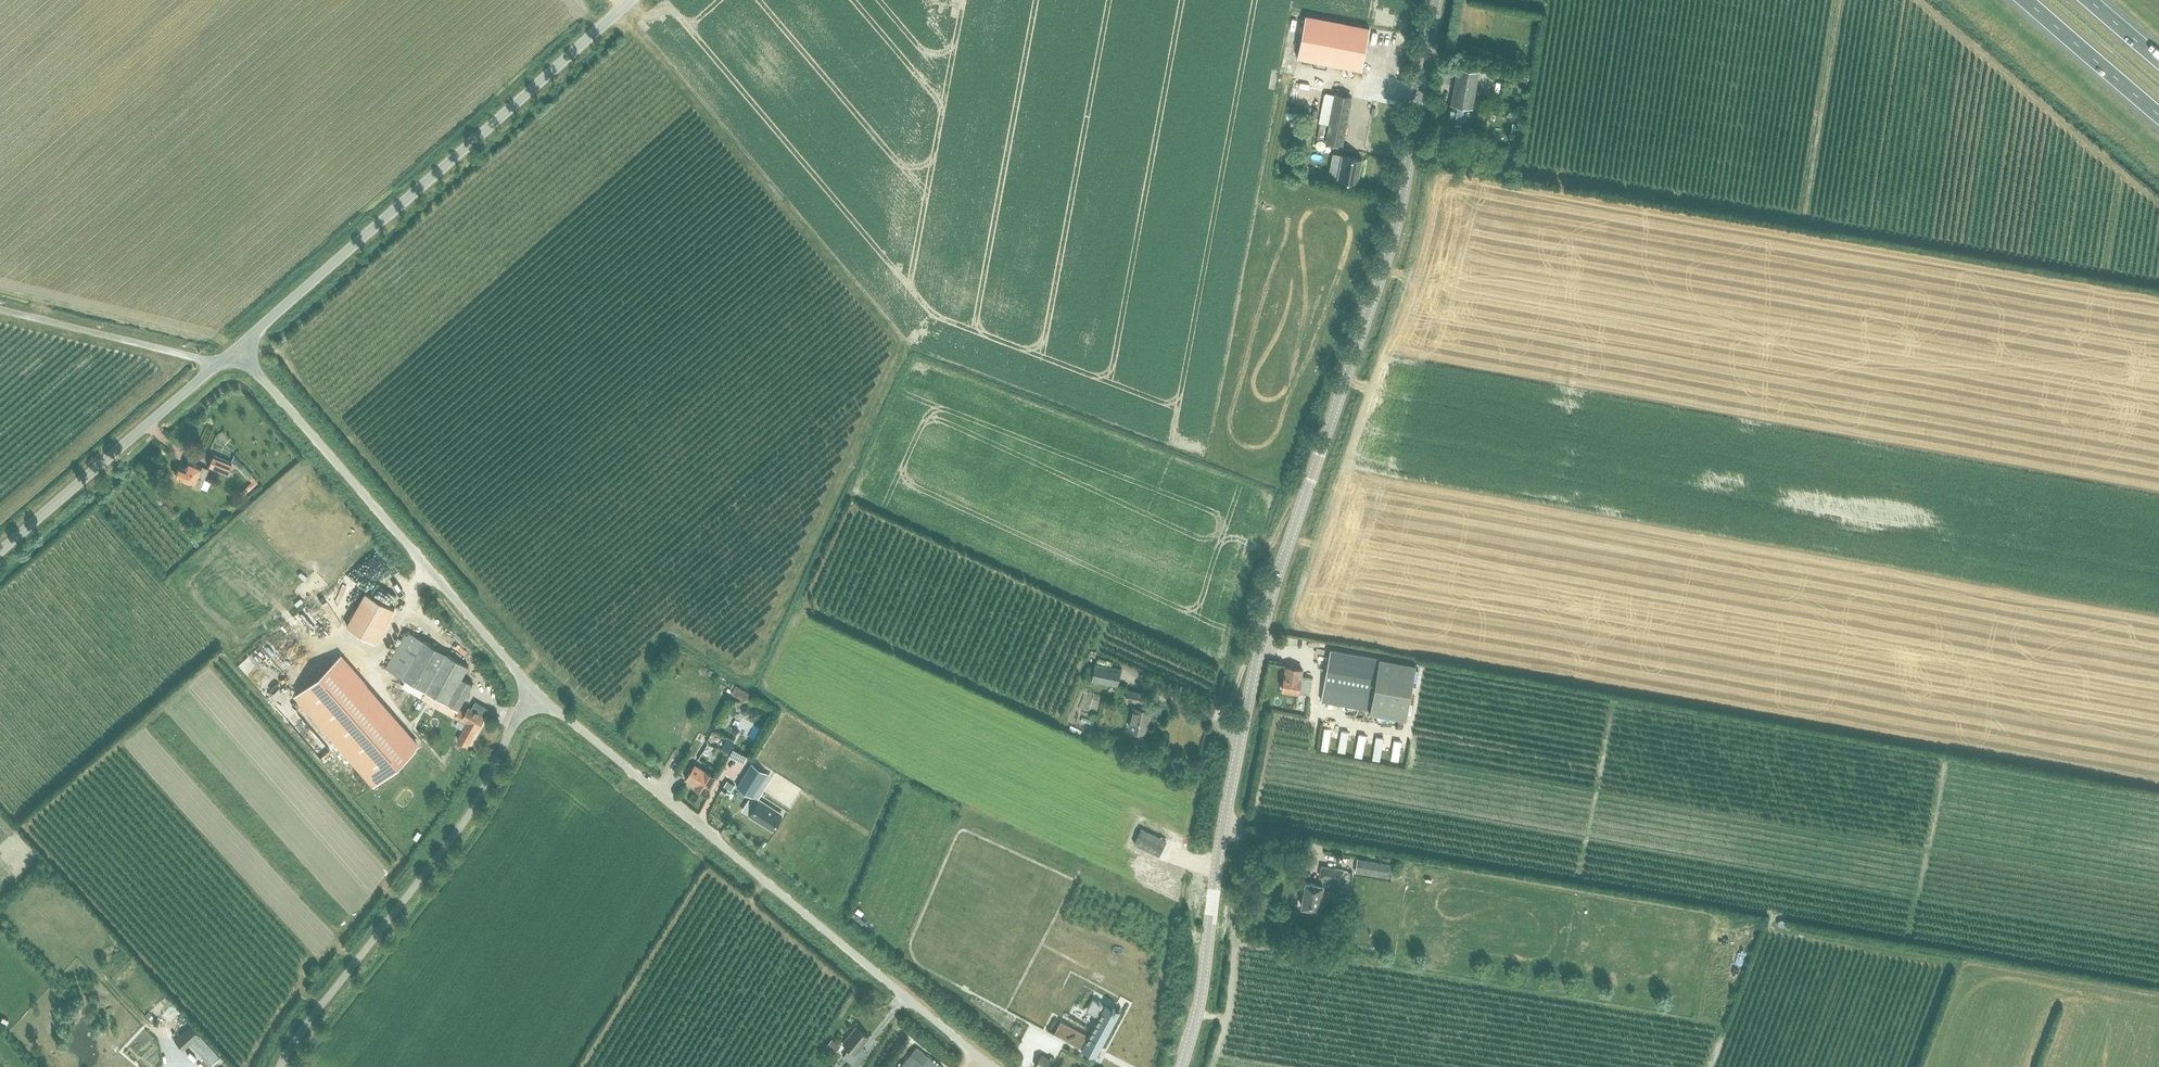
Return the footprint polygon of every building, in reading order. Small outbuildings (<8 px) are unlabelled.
[(1361,70),(1370,27),(1306,15),(1297,57),(1361,70)] [(1471,121),(1479,70),(1457,67),(1447,127),(1459,129),(1461,119),(1471,121)] [(1335,93),(1335,94),(1325,92),(1321,117),(1330,118),(1326,140),(1343,144),(1352,97),(1335,93)] [(1324,140),(1327,124),(1320,122),(1317,139),(1324,140)] [(1361,159),(1343,155),(1338,179),(1357,182),(1361,159)] [(243,465),(234,454),(231,462),(236,464),(239,468),(243,465)] [(209,467),(226,474),(231,463),(214,455),(209,467)] [(199,489),(207,469),(188,461),(184,469),(179,467),(175,476),(193,484),(192,486),(199,489)] [(242,496),(258,482),(251,474),(248,477),(251,482),(239,492),(242,496)] [(387,570),(388,578),(400,576),(398,568),(387,570)] [(413,588),(407,593),(415,604),(421,599),(413,588)] [(362,597),(343,630),(372,646),(391,613),(362,597)] [(407,629),(386,666),(404,677),(433,693),(452,704),(447,712),(455,717),(456,716),(460,708),(474,682),(464,676),(470,665),(426,640),(407,629)] [(1321,651),(1322,643),(1314,643),(1313,650),(1321,651)] [(1320,702),(1369,711),(1406,718),(1416,665),(1330,649),(1320,702)] [(382,664),(386,654),(381,651),(376,662),(382,664)] [(337,654),(293,693),(373,785),(418,745),(337,654)] [(1085,678),(1091,679),(1091,681),(1116,686),(1120,668),(1094,663),(1094,667),(1088,666),(1085,678)] [(1287,666),(1283,689),(1299,692),(1298,692),(1309,694),(1312,677),(1302,675),(1303,669),(1287,666)] [(732,693),(746,701),(750,692),(736,684),(732,693)] [(1144,732),(1148,711),(1140,709),(1141,702),(1143,702),(1144,694),(1126,691),(1125,699),(1135,701),(1130,729),(1144,732)] [(486,715),(490,708),(477,700),(473,708),(470,706),(467,711),(460,708),(456,716),(468,723),(459,738),(470,744),(479,727),(480,727),(486,715)] [(732,703),(728,705),(728,710),(732,712),(733,714),(737,711),(736,710),(736,705),(732,703)] [(743,705),(740,709),(743,714),(748,713),(749,714),(750,718),(754,721),(759,719),(761,715),(763,714),(767,716),(771,712),(769,708),(764,707),(761,710),(760,711),(756,708),(751,710),(750,709),(748,705),(743,705)] [(1331,730),(1324,729),(1321,751),(1328,752),(1331,730)] [(1348,732),(1341,731),(1338,753),(1345,754),(1348,732)] [(1366,736),(1359,735),(1355,757),(1362,758),(1366,736)] [(728,753),(734,739),(728,736),(721,749),(728,753)] [(1383,739),(1376,737),(1372,760),(1379,761),(1383,739)] [(1401,742),(1394,741),(1391,761),(1398,762),(1401,742)] [(666,783),(682,751),(676,748),(660,780),(666,783)] [(695,764),(686,779),(695,785),(706,793),(716,777),(705,770),(695,764)] [(738,786),(737,787),(752,796),(767,773),(752,764),(738,786)] [(727,780),(724,786),(731,790),(735,785),(727,780)] [(781,814),(759,800),(750,814),(771,829),(781,814)] [(1142,829),(1135,844),(1159,856),(1166,840),(1142,829)] [(1389,878),(1391,864),(1358,858),(1356,872),(1389,878)] [(1302,907),(1319,910),(1323,889),(1339,891),(1341,880),(1342,881),(1343,870),(1322,866),(1320,877),(1321,877),(1320,885),(1306,882),(1302,907)] [(851,912),(847,917),(861,928),(866,922),(866,921),(853,910),(851,912)] [(1708,930),(1707,942),(1713,943),(1715,930),(1708,930)] [(1090,1039),(1062,1024),(1056,1036),(1084,1051),(1083,1052),(1097,1059),(1122,1013),(1108,1006),(1090,1039)] [(188,1022),(182,1015),(177,1020),(182,1027),(188,1022)] [(856,1025),(843,1040),(850,1046),(843,1055),(855,1065),(866,1053),(859,1047),(869,1035),(856,1025)] [(189,1026),(174,1039),(183,1049),(189,1044),(210,1066),(218,1058),(189,1026)] [(827,1045),(835,1052),(841,1045),(833,1038),(827,1045)] [(916,1046),(899,1066),(942,1066),(916,1046)] [(1035,1066),(1037,1066),(1050,1066),(1055,1058),(1051,1056),(1050,1058),(1042,1054),(1035,1066)] [(213,1066),(231,1066),(222,1058),(213,1066)]
